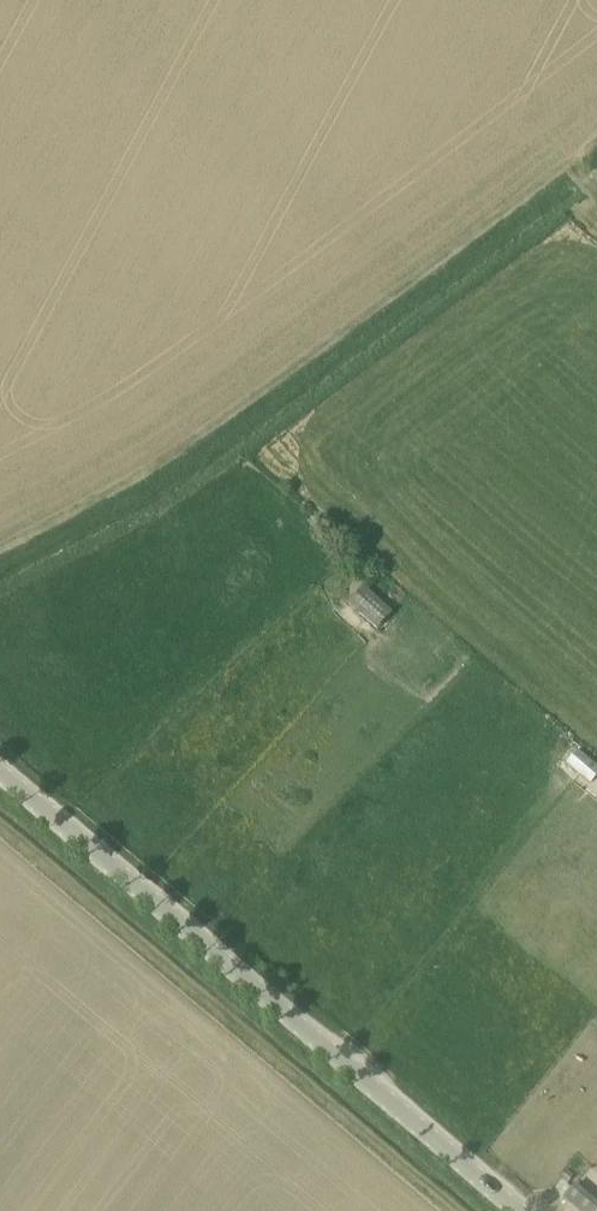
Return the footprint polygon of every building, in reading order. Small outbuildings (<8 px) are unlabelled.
[(364,586),(349,604),(377,629),(394,612),(364,586)] [(567,764),(591,784),(596,777),(596,765),(579,750),(567,764)] [(575,1184),(563,1198),(579,1210),(596,1210),(596,1203),(575,1184)]
